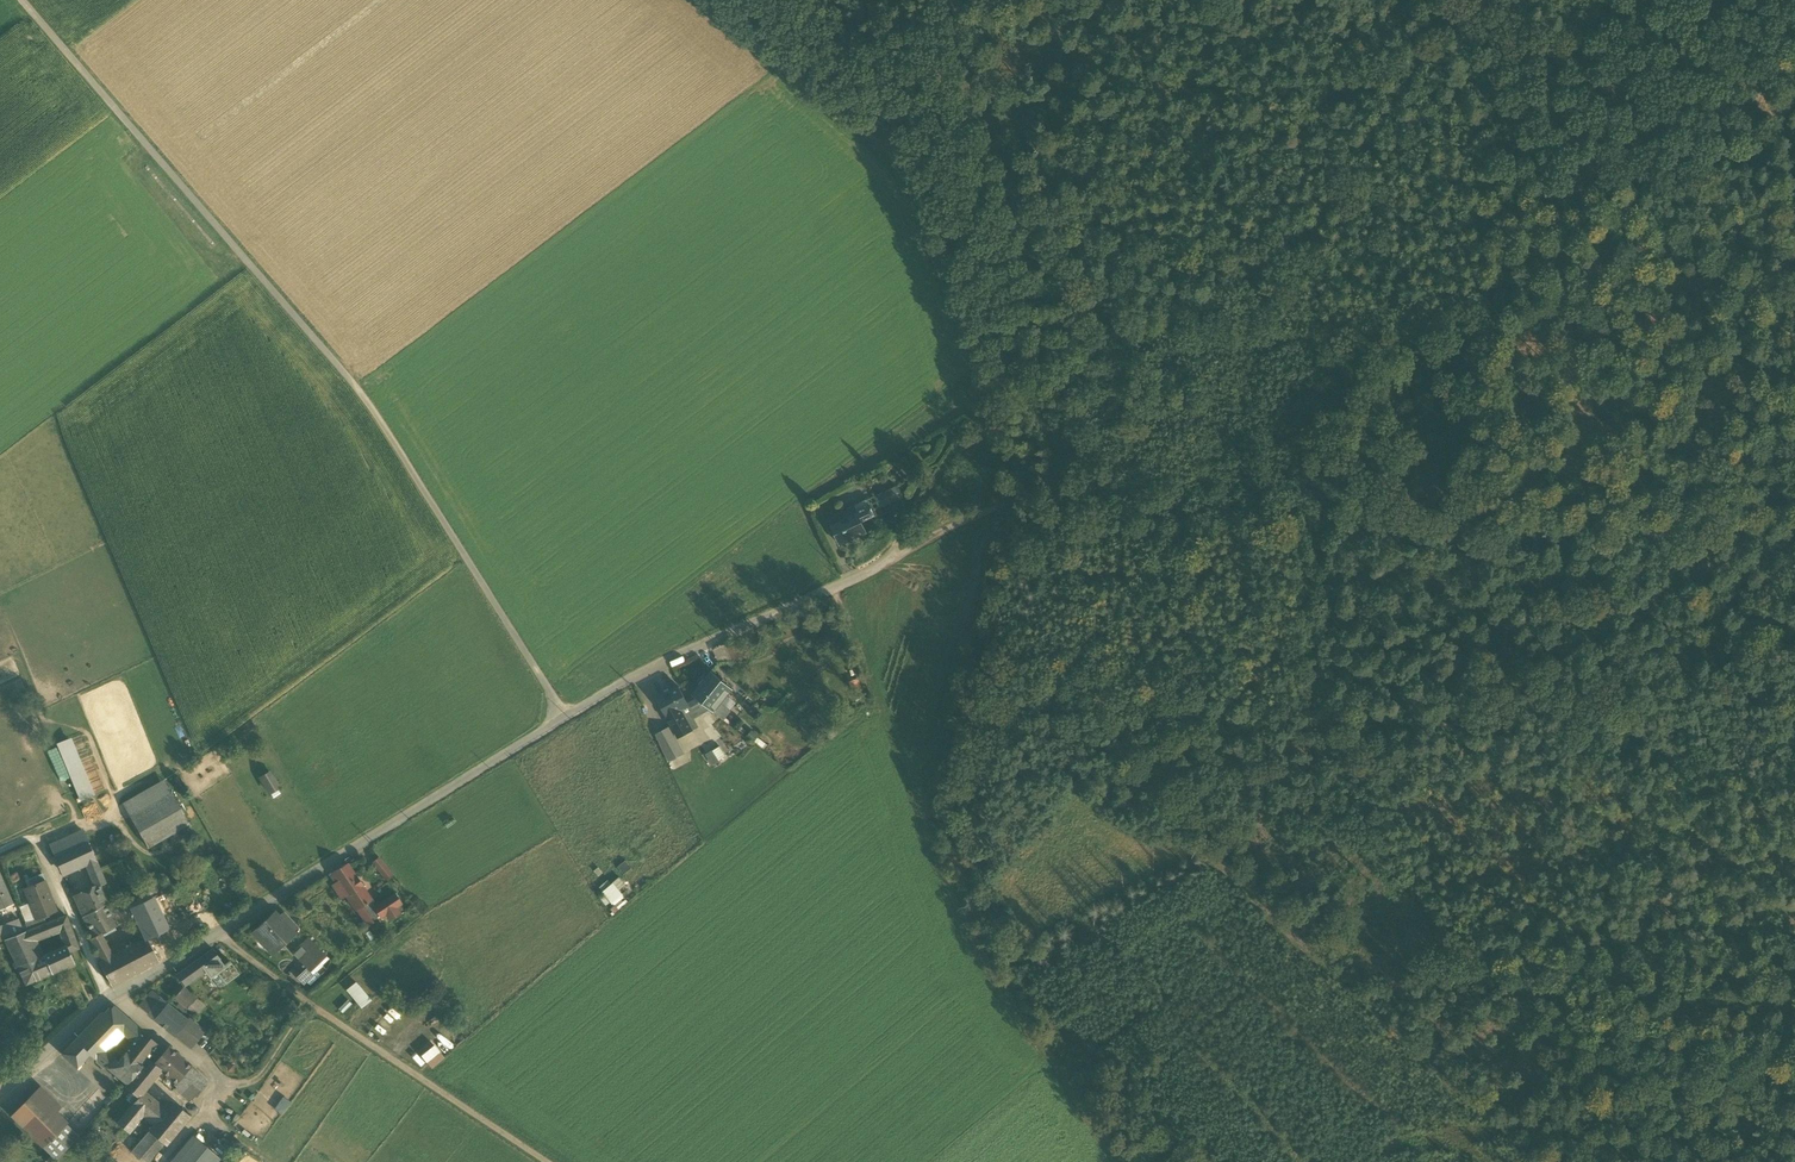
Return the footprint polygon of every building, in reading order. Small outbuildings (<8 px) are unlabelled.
[(896,486),(874,496),(880,509),(901,499),(896,486)] [(852,506),(855,513),(856,512),(860,520),(873,513),(866,499),(852,506)] [(866,532),(860,520),(856,512),(855,513),(830,524),(839,544),(866,532)] [(741,641),(726,648),(732,661),(747,654),(741,641)] [(732,661),(726,648),(725,645),(713,650),(719,662),(733,662),(732,661)] [(712,672),(693,696),(703,704),(710,709),(714,712),(723,720),(731,711),(721,703),(727,696),(732,690),(712,672)] [(862,688),(859,678),(849,682),(852,691),(862,688)] [(689,711),(703,704),(693,696),(686,700),(679,687),(657,698),(679,739),(692,731),(691,729),(697,725),(693,719),(689,711)] [(736,704),(727,696),(721,703),(731,711),(736,704)] [(710,709),(703,704),(689,711),(693,719),(710,709)] [(672,751),(676,757),(683,754),(669,729),(656,736),(665,755),(672,751)] [(759,736),(752,730),(747,737),(754,743),(759,736)] [(70,740),(67,741),(78,768),(81,766),(70,740)] [(58,744),(69,771),(78,768),(67,741),(58,744)] [(717,758),(719,761),(726,757),(719,746),(713,751),(713,752),(717,758)] [(318,749),(307,766),(317,772),(327,754),(318,749)] [(672,751),(665,755),(668,761),(676,757),(672,751)] [(707,756),(711,762),(717,758),(713,752),(707,756)] [(81,766),(78,768),(89,796),(92,794),(81,766)] [(80,799),(89,796),(78,768),(69,771),(80,799)] [(261,778),(269,793),(278,788),(270,773),(261,778)] [(164,780),(144,791),(146,795),(156,789),(161,798),(171,793),(164,780)] [(137,812),(161,798),(156,789),(146,795),(144,791),(130,799),(137,812)] [(130,816),(148,847),(189,824),(171,793),(161,798),(137,812),(130,816)] [(130,816),(137,812),(130,799),(123,804),(130,816)] [(50,845),(55,856),(88,841),(83,830),(50,845)] [(95,858),(88,841),(55,856),(62,873),(86,862),(95,858)] [(110,890),(95,858),(86,862),(89,869),(88,869),(95,886),(101,884),(105,892),(110,890)] [(373,863),(385,879),(392,874),(379,858),(373,863)] [(619,865),(624,872),(632,867),(626,860),(619,865)] [(357,909),(361,906),(370,900),(346,864),(333,873),(339,882),(347,894),(357,909)] [(12,904),(0,876),(0,909),(12,904)] [(620,888),(626,883),(620,876),(612,883),(609,878),(599,886),(614,904),(626,895),(620,888)] [(35,918),(36,919),(43,916),(57,911),(45,880),(24,889),(29,902),(35,918)] [(332,886),(340,899),(347,894),(339,882),(332,886)] [(146,938),(167,927),(153,899),(163,895),(158,883),(118,902),(125,915),(133,911),(146,938)] [(74,895),(83,916),(106,904),(109,903),(105,892),(101,884),(95,886),(74,895)] [(394,893),(375,906),(374,907),(379,916),(381,918),(386,914),(396,908),(402,904),(394,893)] [(177,923),(163,895),(153,899),(167,927),(177,923)] [(375,906),(370,900),(361,906),(371,921),(379,916),(374,907),(375,906)] [(35,918),(29,902),(19,907),(25,922),(35,918)] [(117,926),(106,904),(83,916),(94,938),(101,934),(117,926)] [(357,909),(367,924),(371,921),(361,906),(357,909)] [(396,908),(386,914),(389,919),(399,912),(396,908)] [(278,917),(293,933),(299,927),(284,912),(278,917)] [(0,923),(0,941),(27,930),(22,915),(0,923)] [(253,932),(271,951),(280,943),(280,942),(285,938),(287,941),(294,934),(293,933),(278,917),(276,915),(270,920),(271,922),(268,925),(267,924),(264,922),(253,932)] [(53,934),(60,931),(70,926),(66,916),(6,939),(27,983),(47,975),(42,964),(47,962),(43,954),(38,957),(30,938),(51,929),(53,934)] [(25,922),(28,930),(46,922),(43,916),(36,919),(35,918),(25,922)] [(60,931),(64,940),(74,936),(70,926),(60,931)] [(91,939),(98,952),(108,947),(101,934),(94,938),(91,939)] [(78,947),(74,936),(64,940),(66,945),(69,951),(78,947)] [(146,938),(112,955),(102,960),(99,962),(112,985),(158,961),(146,938)] [(306,968),(310,972),(326,956),(315,944),(310,939),(293,954),(298,959),(306,968)] [(42,964),(47,975),(74,963),(69,951),(66,945),(43,954),(47,962),(42,964)] [(112,955),(108,947),(98,952),(102,960),(112,955)] [(224,966),(224,965),(220,960),(221,960),(212,948),(176,974),(185,986),(207,970),(211,976),(224,966)] [(313,976),(307,982),(310,985),(320,975),(316,971),(329,959),(326,956),(310,972),(313,976)] [(224,966),(211,976),(219,987),(238,972),(230,961),(224,965),(224,966)] [(310,972),(306,968),(296,978),(304,985),(307,982),(313,976),(310,972)] [(371,1000),(356,982),(346,990),(361,1008),(371,1000)] [(174,997),(187,1008),(196,998),(183,987),(174,997)] [(137,1007),(154,1021),(156,1018),(168,1004),(151,990),(137,1007)] [(205,1005),(196,998),(187,1008),(195,1015),(205,1005)] [(348,999),(338,1009),(342,1013),(352,1003),(348,999)] [(156,1018),(175,1034),(187,1020),(168,1004),(156,1018)] [(115,1024),(124,1032),(132,1023),(113,1006),(105,1015),(102,1012),(61,1054),(77,1069),(89,1055),(98,1045),(115,1024)] [(188,1019),(187,1020),(175,1034),(190,1047),(203,1031),(188,1019)] [(142,1031),(132,1023),(124,1032),(127,1034),(134,1041),(142,1031)] [(103,1053),(105,1054),(127,1034),(124,1032),(115,1024),(98,1045),(103,1053)] [(134,1041),(125,1052),(142,1066),(149,1059),(148,1058),(158,1045),(142,1031),(134,1041)] [(103,1053),(98,1045),(89,1055),(97,1061),(103,1053)] [(434,1045),(421,1056),(426,1062),(431,1068),(444,1057),(439,1051),(434,1045)] [(169,1048),(155,1064),(162,1071),(161,1072),(178,1086),(192,1098),(206,1083),(206,1079),(169,1048)] [(127,1084),(142,1066),(125,1052),(118,1061),(115,1059),(114,1060),(106,1068),(127,1084)] [(105,1054),(103,1053),(97,1061),(106,1068),(114,1060),(105,1054)] [(156,1078),(161,1072),(162,1071),(155,1064),(149,1059),(142,1066),(127,1084),(125,1086),(138,1098),(139,1098),(143,1093),(150,1084),(155,1077),(156,1078)] [(40,1086),(35,1091),(55,1112),(61,1107),(40,1086)] [(189,1102),(192,1098),(178,1086),(174,1089),(189,1102)] [(13,1115),(57,1160),(79,1136),(55,1112),(35,1091),(13,1115)] [(143,1116),(154,1125),(165,1112),(143,1093),(139,1098),(138,1098),(116,1123),(128,1133),(143,1116)] [(291,1102),(284,1097),(275,1109),(282,1114),(291,1102)] [(173,1102),(165,1112),(154,1125),(148,1132),(150,1133),(163,1144),(164,1145),(189,1116),(173,1102)] [(150,1133),(145,1139),(158,1150),(163,1144),(150,1133)] [(220,1158),(193,1135),(170,1161),(217,1161),(220,1158)] [(144,1161),(147,1161),(158,1150),(145,1139),(133,1153),(144,1161)]
